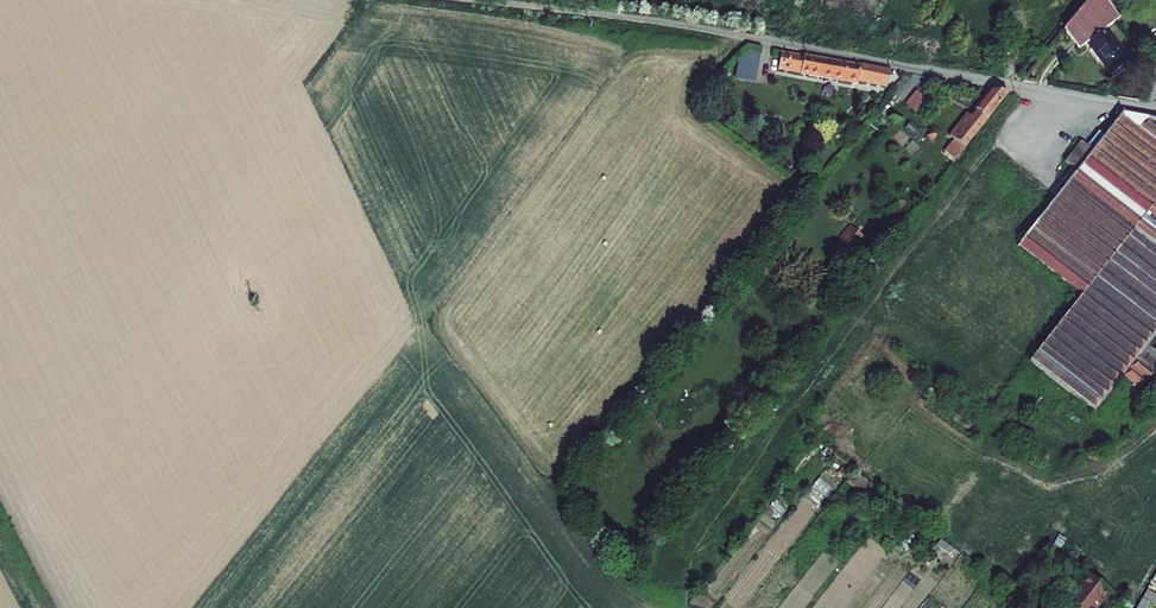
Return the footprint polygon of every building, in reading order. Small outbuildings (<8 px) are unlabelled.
[(1113,74),(1130,61),(1105,29),(1119,19),(1104,0),(1088,0),(1063,30),(1079,50),(1086,44),(1091,41),(1095,46),(1090,50),(1098,60),(1101,57),(1113,74)] [(861,66),(781,52),(778,71),(858,85),(858,82),(887,87),(890,71),(861,66)] [(755,66),(738,63),(735,79),(752,82),(755,66)] [(955,160),(1009,93),(991,90),(975,110),(977,112),(972,118),(967,114),(949,136),(954,140),(944,152),(955,160)] [(917,113),(927,100),(916,91),(906,103),(917,113)] [(1122,113),(1018,245),(1081,295),(1029,362),(1094,413),(1121,379),(1138,393),(1155,371),(1155,353),(1146,345),(1155,333),(1155,119),(1122,113)] [(931,132),(927,136),(932,140),(936,135),(931,132)] [(852,249),(856,253),(867,239),(851,226),(840,239),(842,241),(852,249)] [(835,248),(845,256),(852,249),(842,241),(835,248)] [(839,473),(846,479),(849,474),(842,468),(839,473)] [(871,486),(855,473),(847,483),(863,496),(871,486)] [(816,484),(828,496),(836,487),(823,476),(816,484)] [(879,499),(886,504),(889,500),(883,495),(879,499)] [(892,510),(907,522),(911,517),(896,505),(892,510)] [(948,555),(953,549),(940,540),(936,545),(948,555)] [(989,577),(985,573),(981,578),(985,582),(989,577)] [(1113,595),(1089,576),(1066,605),(1070,607),(1096,607),(1098,605),(1101,607),(1103,607),(1113,595)] [(1155,606),(1155,596),(1146,591),(1142,599),(1155,606)] [(1142,599),(1137,607),(1147,607),(1150,603),(1142,599)]
